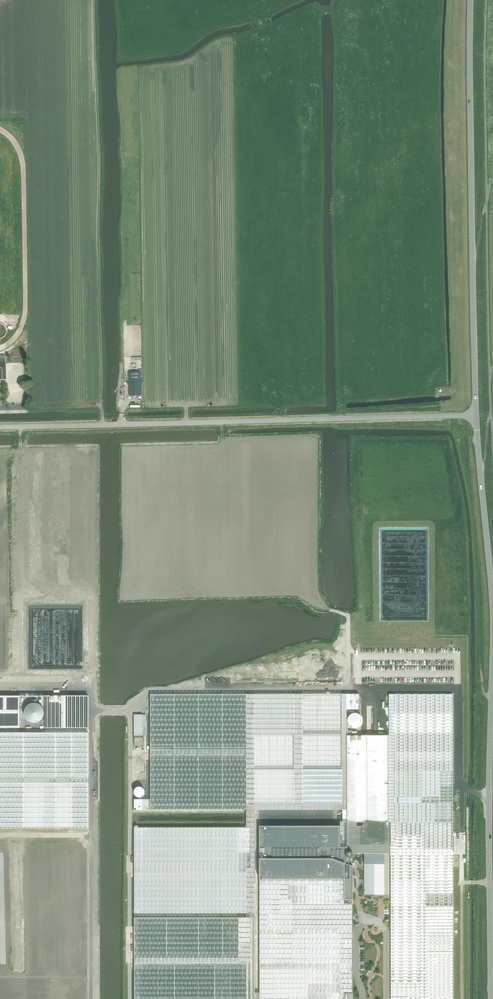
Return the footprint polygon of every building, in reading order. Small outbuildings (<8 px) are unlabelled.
[(129,372),(129,396),(141,396),(141,372),(129,372)] [(346,694),(150,695),(150,800),(150,810),(246,810),(254,810),(342,810),(347,810),(347,736),(346,694)] [(359,694),(346,694),(347,710),(359,710),(359,694)] [(452,694),(389,694),(389,736),(389,823),(389,854),(390,886),(453,886),(452,694)] [(88,695),(45,695),(45,728),(88,727),(88,695)] [(20,696),(0,696),(0,728),(15,728),(19,728),(20,728),(20,696)] [(143,715),(134,715),(134,735),(143,735),(143,715)] [(18,829),(22,829),(88,829),(88,733),(19,733),(16,733),(0,733),(0,829),(18,829)] [(389,736),(347,736),(347,810),(347,823),(356,823),(364,823),(389,823),(389,736)] [(150,800),(134,800),(134,810),(150,810),(150,800)] [(246,810),(246,828),(135,828),(135,913),(246,913),(246,917),(134,917),(135,998),(255,998),(255,828),(254,810),(246,810)] [(351,859),(354,856),(353,855),(353,854),(347,854),(347,823),(347,810),(342,810),(342,822),(340,822),(340,827),(300,827),(260,827),(260,881),(344,881),(344,901),(352,901),(353,899),(353,867),(351,866),(349,865),(350,859),(351,859)] [(347,823),(347,854),(353,854),(364,854),(385,854),(389,854),(389,823),(364,823),(364,828),(356,828),(356,823),(347,823)] [(384,895),(385,854),(364,854),(364,895),(384,895)] [(344,964),(352,964),(352,901),(344,901),(344,881),(260,881),(260,964),(260,994),(255,994),(255,998),(344,998),(344,964)] [(453,937),(453,886),(389,886),(390,937),(391,937),(391,998),(453,998),(453,937)] [(344,964),(344,998),(353,998),(353,993),(352,993),(352,964),(344,964)]
